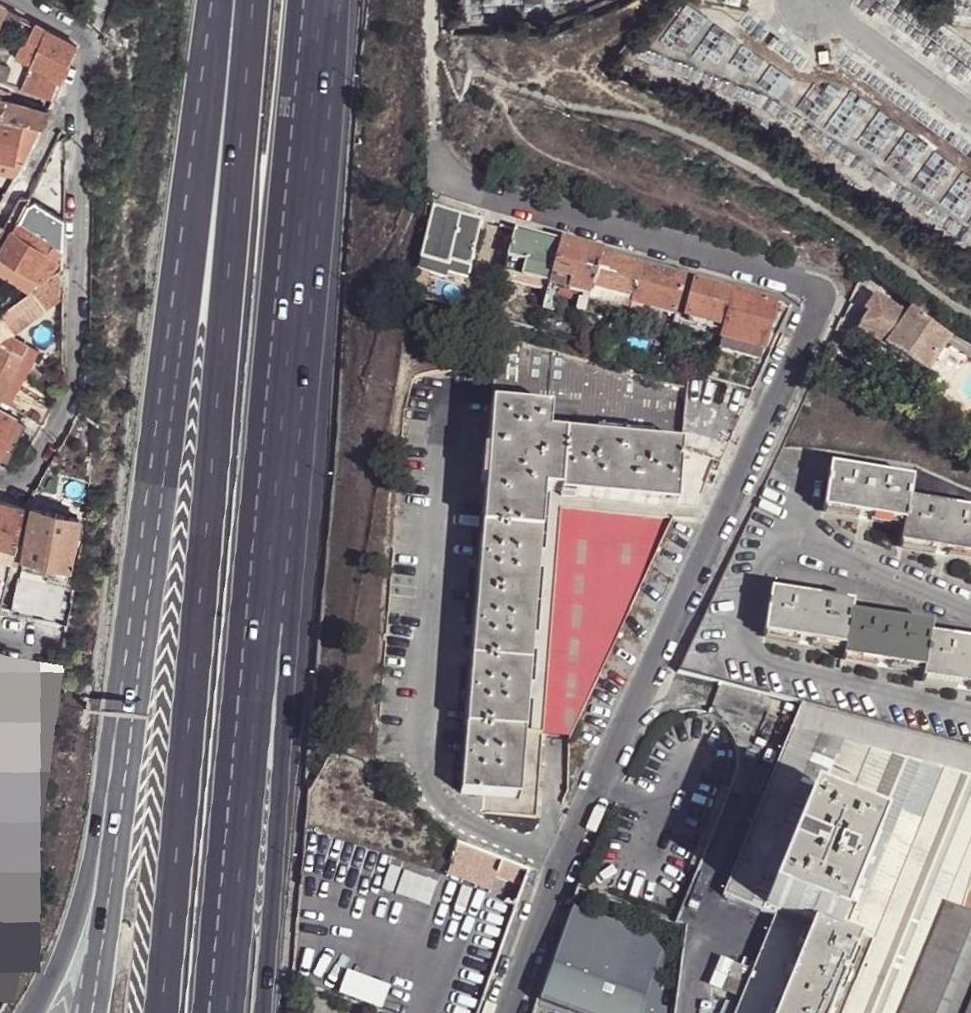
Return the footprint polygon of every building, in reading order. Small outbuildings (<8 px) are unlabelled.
[(4,9),(0,20),(0,21),(14,28),(19,16),(4,9)] [(45,30),(35,25),(29,39),(39,44),(45,30)] [(76,47),(45,30),(39,44),(29,67),(61,84),(76,47)] [(39,44),(29,39),(26,39),(16,61),(29,67),(39,44)] [(3,85),(9,70),(0,66),(0,84),(3,85)] [(54,101),(61,84),(29,67),(20,91),(54,101)] [(40,128),(43,128),(44,127),(49,113),(32,108),(21,106),(15,104),(7,102),(0,100),(0,120),(40,128)] [(23,164),(40,128),(0,120),(0,159),(23,164)] [(53,219),(27,204),(19,222),(18,223),(42,237),(41,239),(64,251),(65,223),(53,219)] [(432,209),(414,273),(443,281),(445,274),(455,277),(472,220),(432,209)] [(472,220),(455,277),(464,280),(481,222),(472,220)] [(19,222),(17,221),(0,253),(0,258),(44,282),(58,272),(64,254),(64,251),(41,239),(42,237),(18,223),(19,222)] [(502,275),(504,275),(547,288),(559,244),(515,232),(502,275)] [(547,288),(546,290),(556,293),(557,290),(589,299),(592,288),(601,256),(559,244),(547,288)] [(642,267),(601,256),(592,288),(627,298),(626,303),(632,305),(642,267)] [(44,282),(0,258),(0,269),(36,289),(44,282)] [(648,310),(674,317),(685,279),(642,267),(632,305),(648,310)] [(0,316),(0,342),(3,344),(12,336),(63,296),(64,279),(58,272),(44,282),(36,289),(0,316)] [(504,275),(502,282),(545,294),(546,290),(547,288),(504,275)] [(723,328),(733,292),(695,281),(686,317),(723,328)] [(589,299),(631,311),(632,305),(626,303),(627,298),(592,288),(589,299)] [(763,351),(776,304),(733,292),(723,328),(720,340),(729,342),(763,351)] [(932,326),(914,310),(912,309),(907,316),(876,295),(865,311),(869,314),(858,330),(925,376),(951,339),(932,326)] [(575,314),(584,316),(587,304),(578,302),(575,314)] [(631,311),(630,313),(646,317),(648,310),(632,305),(631,311)] [(1,396),(4,391),(28,343),(12,336),(3,344),(0,342),(0,396),(1,396)] [(497,338),(491,404),(550,409),(549,434),(565,435),(682,444),(688,389),(497,338)] [(720,340),(717,352),(726,354),(729,342),(720,340)] [(760,363),(763,351),(729,342),(726,354),(760,363)] [(36,348),(28,343),(4,391),(9,394),(6,400),(9,401),(19,383),(36,348)] [(53,402),(19,383),(9,401),(22,409),(26,412),(28,413),(43,422),(53,402)] [(9,394),(4,391),(1,396),(6,400),(9,394)] [(491,404),(481,528),(540,534),(544,496),(559,498),(565,435),(549,434),(550,409),(491,404)] [(22,418),(26,412),(22,409),(18,416),(22,418)] [(17,420),(0,410),(0,453),(17,420)] [(16,433),(31,443),(43,422),(28,413),(22,423),(16,433)] [(22,423),(17,420),(0,453),(0,456),(4,459),(16,433),(22,423)] [(559,498),(677,507),(682,444),(565,435),(559,498)] [(906,503),(909,504),(911,481),(830,468),(823,513),(903,526),(906,503)] [(528,668),(523,736),(540,737),(569,739),(677,507),(559,498),(544,496),(540,534),(535,601),(528,668)] [(22,504),(0,499),(0,606),(22,504)] [(909,504),(906,503),(903,526),(900,548),(970,559),(970,513),(909,504)] [(78,514),(32,505),(23,558),(69,566),(76,527),(78,514)] [(481,528),(476,595),(535,601),(540,534),(481,528)] [(18,574),(12,609),(71,619),(77,583),(18,574)] [(763,638),(844,650),(849,615),(852,616),(853,607),(769,594),(763,638)] [(470,663),(528,668),(535,601),(476,595),(470,663)] [(849,615),(844,650),(843,660),(924,672),(929,637),(931,638),(933,628),(852,616),(849,615)] [(924,672),(922,682),(970,689),(970,644),(931,638),(929,637),(924,672)] [(470,663),(464,730),(523,736),(528,668),(470,663)] [(802,702),(762,799),(804,816),(808,808),(809,805),(812,806),(811,809),(841,822),(843,818),(847,821),(846,824),(880,838),(877,845),(869,865),(872,867),(870,871),(867,869),(859,888),(863,889),(862,893),(858,891),(838,941),(858,949),(860,947),(870,952),(845,1012),(903,1012),(947,908),(961,914),(970,884),(970,883),(970,748),(802,702)] [(518,801),(519,788),(521,768),(523,736),(464,730),(459,796),(489,798),(518,801)] [(523,736),(521,768),(538,769),(540,737),(523,736)] [(521,768),(519,788),(536,789),(538,769),(521,768)] [(536,789),(519,788),(518,801),(489,798),(488,815),(533,820),(536,789)] [(728,882),(757,810),(740,803),(719,795),(690,867),(712,876),(728,882)] [(804,816),(762,799),(757,810),(728,882),(723,894),(764,910),(804,816)] [(811,809),(808,808),(804,816),(877,845),(880,838),(846,824),(841,822),(811,809)] [(877,845),(804,816),(764,910),(768,912),(775,915),(816,931),(838,941),(858,891),(859,888),(867,869),(869,865),(877,845)] [(458,856),(455,883),(522,891),(525,865),(458,856)] [(970,884),(961,914),(960,915),(970,920),(970,884)] [(764,910),(723,894),(720,901),(771,922),(775,915),(768,912),(767,915),(762,913),(764,910)] [(570,907),(537,1001),(568,1012),(673,1012),(681,948),(570,907)] [(960,915),(961,914),(947,908),(903,1012),(970,1012),(970,920),(960,915)] [(771,922),(749,975),(748,980),(740,1000),(739,1004),(735,1012),(782,1012),(816,931),(775,915),(771,922)] [(816,931),(782,1012),(832,1012),(858,949),(838,941),(816,931)] [(870,952),(860,947),(858,949),(832,1012),(845,1012),(870,952)] [(748,980),(749,975),(717,962),(705,990),(739,1004),(740,1000),(732,997),(733,991),(727,988),(731,979),(737,982),(740,977),(748,980)] [(740,1000),(748,980),(740,977),(737,982),(731,979),(727,988),(733,991),(732,997),(740,1000)]
